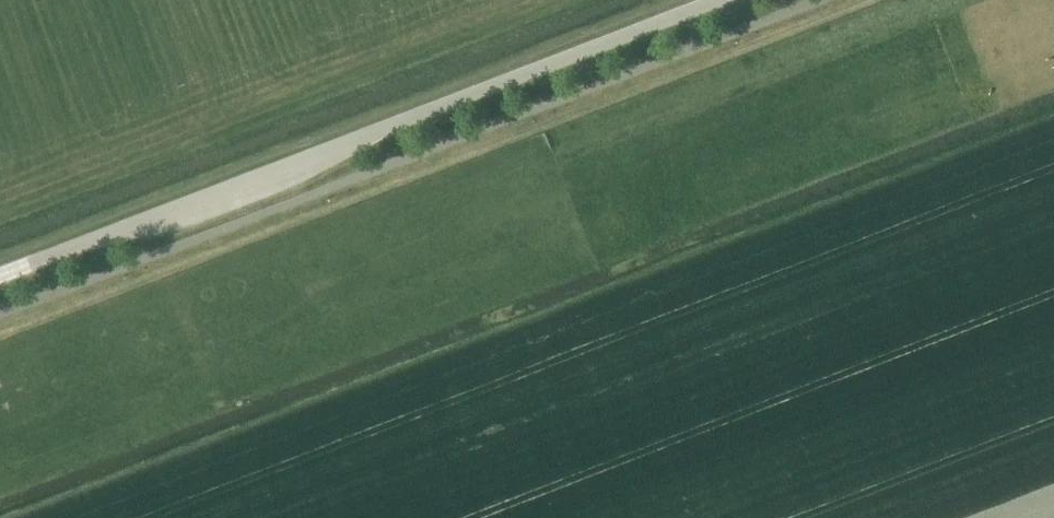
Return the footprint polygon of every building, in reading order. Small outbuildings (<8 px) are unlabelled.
[(605,236),(618,232),(614,218),(601,223),(605,236)]
